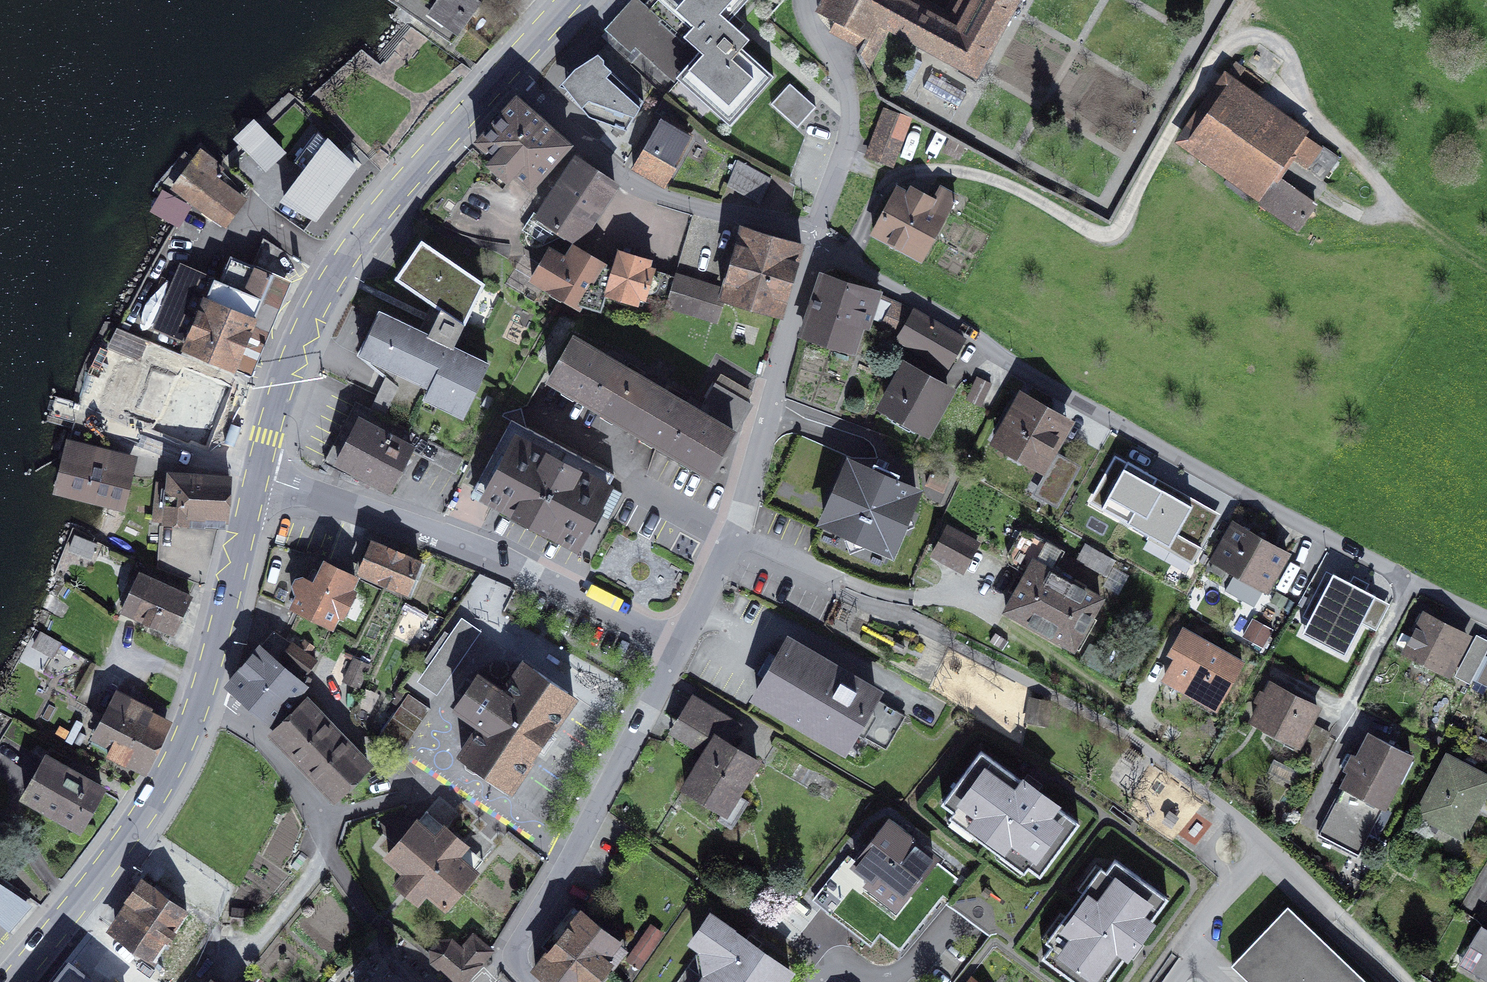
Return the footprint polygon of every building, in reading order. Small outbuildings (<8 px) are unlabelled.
[(451,42),(480,1),(478,0),(437,0),(435,3),(430,0),(391,0),(451,42)] [(520,11),(530,0),(509,0),(520,11)] [(680,80),(704,53),(694,45),(690,49),(660,23),(663,20),(640,0),(633,0),(606,31),(632,54),(636,49),(641,54),(633,63),(654,82),(669,93),(680,80)] [(671,5),(694,26),(685,37),(694,45),(704,53),(680,80),(731,125),(774,76),(742,48),(750,39),(729,21),(748,0),(675,0),(671,5)] [(1018,0),(961,0),(946,25),(903,1),(903,0),(825,0),(818,13),(864,39),(880,48),(890,30),(918,45),(976,76),(1018,0)] [(644,102),(596,57),(567,89),(589,117),(627,131),(644,102)] [(966,93),(931,74),(923,88),(959,107),(966,93)] [(1299,140),(1217,82),(1208,95),(1219,103),(1187,149),(1298,227),(1316,202),(1294,186),(1306,169),(1288,156),(1299,140)] [(808,100),(790,84),(772,105),(798,128),(813,112),(804,104),(808,100)] [(569,145),(516,98),(478,141),(530,188),(569,145)] [(910,118),(887,109),(869,156),(892,165),(910,118)] [(680,125),(664,116),(634,167),(647,175),(650,171),(665,180),(691,138),(677,130),(680,125)] [(237,138),(266,169),(283,153),(254,122),(237,138)] [(354,167),(319,131),(295,162),(306,171),(284,201),(316,218),(354,167)] [(1322,148),(1306,169),(1323,181),(1338,160),(1322,148)] [(193,165),(176,189),(224,226),(242,202),(214,180),(221,170),(201,149),(190,163),(193,165)] [(616,185),(578,159),(539,215),(525,237),(527,242),(530,245),(535,247),(541,247),(557,227),(571,237),(587,227),(616,185)] [(772,179),(739,160),(729,182),(762,202),(772,179)] [(921,258),(955,196),(934,185),(927,197),(913,189),(909,196),(897,190),(874,233),(921,258)] [(802,245),(744,228),(735,256),(726,253),(722,267),(731,270),(723,298),(781,315),(802,245)] [(484,283),(422,242),(397,278),(441,309),(429,335),(454,346),(464,325),(484,283)] [(596,284),(606,265),(575,247),(567,260),(550,251),(533,280),(582,310),(596,284)] [(234,368),(275,271),(230,252),(220,276),(180,260),(152,327),(183,340),(181,345),(234,368)] [(606,265),(596,284),(604,290),(608,291),(607,294),(638,302),(639,296),(666,304),(675,276),(647,268),(650,261),(620,252),(614,270),(606,265)] [(275,271),(234,368),(251,375),(292,278),(275,271)] [(879,294),(824,275),(804,334),(852,350),(860,324),(868,327),(879,294)] [(718,289),(675,276),(666,304),(710,317),(718,289)] [(963,340),(914,309),(899,336),(949,364),(963,340)] [(429,335),(380,311),(360,353),(447,395),(442,406),(463,416),(488,363),(454,346),(429,335)] [(550,378),(630,425),(654,385),(574,338),(550,378)] [(215,442),(235,387),(175,366),(167,386),(143,377),(131,412),(215,442)] [(948,391),(908,367),(885,407),(925,430),(948,391)] [(991,384),(978,378),(968,400),(981,406),(991,384)] [(401,421),(413,391),(383,380),(372,410),(401,421)] [(699,412),(654,385),(630,425),(710,472),(718,458),(720,459),(727,447),(725,446),(733,432),(750,403),(715,383),(699,412)] [(1070,426),(1024,401),(1017,414),(1009,410),(994,437),(1041,463),(1052,442),(1059,446),(1070,426)] [(512,419),(474,490),(495,501),(577,546),(615,475),(523,425),(512,419)] [(358,423),(337,463),(391,490),(411,450),(358,423)] [(134,458),(71,442),(59,492),(95,501),(97,492),(124,499),(134,458)] [(1077,469),(1060,459),(1039,494),(1056,504),(1077,469)] [(872,472),(851,462),(825,521),(890,550),(917,492),(895,482),(898,476),(875,465),(872,472)] [(1157,479),(1129,463),(1103,508),(1169,545),(1191,507),(1153,486),(1157,479)] [(230,479),(172,474),(169,499),(158,498),(156,520),(189,523),(190,517),(224,519),(230,479)] [(1287,555),(1235,525),(1215,560),(1268,590),(1287,555)] [(967,538),(948,528),(934,555),(963,571),(974,552),(963,545),(967,538)] [(1101,599),(1048,569),(1057,553),(1056,546),(1030,532),(1022,532),(1009,554),(1010,562),(1029,573),(1007,610),(1073,647),(1101,599)] [(419,561),(374,541),(361,573),(406,592),(419,561)] [(1085,544),(1076,560),(1106,577),(1115,561),(1085,544)] [(355,578),(326,563),(315,584),(305,579),(299,579),(296,582),(295,589),(300,593),(294,606),(332,625),(355,578)] [(190,597),(139,573),(122,609),(173,634),(190,597)] [(1351,587),(1330,577),(1312,611),(1349,629),(1350,626),(1356,628),(1364,612),(1359,610),(1370,588),(1354,581),(1351,587)] [(417,682),(438,697),(484,631),(462,616),(449,634),(445,631),(425,660),(430,663),(417,682)] [(1467,638),(1425,617),(1408,651),(1444,669),(1453,651),(1459,653),(1467,638)] [(1243,663),(1184,629),(1171,653),(1178,657),(1166,678),(1199,697),(1204,688),(1222,699),(1243,663)] [(883,688),(785,632),(749,694),(844,748),(854,730),(886,749),(905,716),(876,700),(883,688)] [(280,659),(290,666),(306,676),(316,661),(307,655),(312,647),(305,642),(300,650),(292,643),(280,659)] [(231,687),(254,706),(285,670),(264,649),(231,687)] [(359,688),(369,666),(354,659),(344,682),(359,688)] [(511,788),(574,697),(525,663),(505,692),(479,674),(455,707),(482,726),(462,754),(511,788)] [(290,666),(285,670),(254,706),(274,724),(310,679),(306,676),(290,666)] [(1317,708),(1273,684),(1254,721),(1280,735),(1277,741),(1316,762),(1330,736),(1309,724),(1317,708)] [(150,708),(118,691),(99,729),(116,737),(108,753),(143,771),(165,727),(145,717),(150,708)] [(399,755),(431,708),(408,692),(376,739),(399,755)] [(725,812),(757,761),(729,743),(739,726),(693,697),(677,722),(703,738),(697,746),(707,753),(686,788),(725,812)] [(273,733),(304,765),(337,734),(307,701),(273,733)] [(368,766),(337,734),(304,765),(335,798),(368,766)] [(1409,756),(1371,736),(1359,759),(1354,756),(1347,770),(1352,773),(1320,834),(1359,854),(1409,756)] [(1079,824),(982,751),(943,802),(1040,875),(1079,824)] [(1448,757),(1418,815),(1462,838),(1484,796),(1486,798),(1486,777),(1448,757)] [(102,791),(48,759),(26,797),(80,828),(102,791)] [(437,839),(418,822),(389,856),(408,872),(398,884),(417,900),(427,889),(446,905),(478,868),(459,851),(465,844),(447,827),(437,839)] [(934,859),(889,824),(857,865),(876,880),(880,874),(907,894),(934,859)] [(1168,898),(1116,860),(1044,957),(1078,981),(1106,981),(1168,898)] [(203,925),(143,881),(124,907),(131,912),(116,933),(174,975),(190,953),(184,950),(203,925)] [(6,931),(28,905),(0,882),(0,926),(6,931)] [(1232,964),(1251,981),(1369,981),(1289,905),(1232,964)] [(627,948),(582,911),(536,968),(553,981),(584,981),(585,981),(586,981),(595,981),(611,963),(614,965),(627,948)] [(711,915),(693,941),(712,954),(705,964),(712,968),(702,981),(782,981),(790,971),(711,915)] [(1483,925),(1460,964),(1486,980),(1486,927),(1483,925)] [(660,932),(649,926),(643,936),(653,943),(660,932)] [(452,977),(469,958),(480,966),(491,950),(474,936),(462,949),(451,941),(439,940),(431,950),(432,961),(452,977)] [(47,981),(88,981),(59,962),(47,981)]
